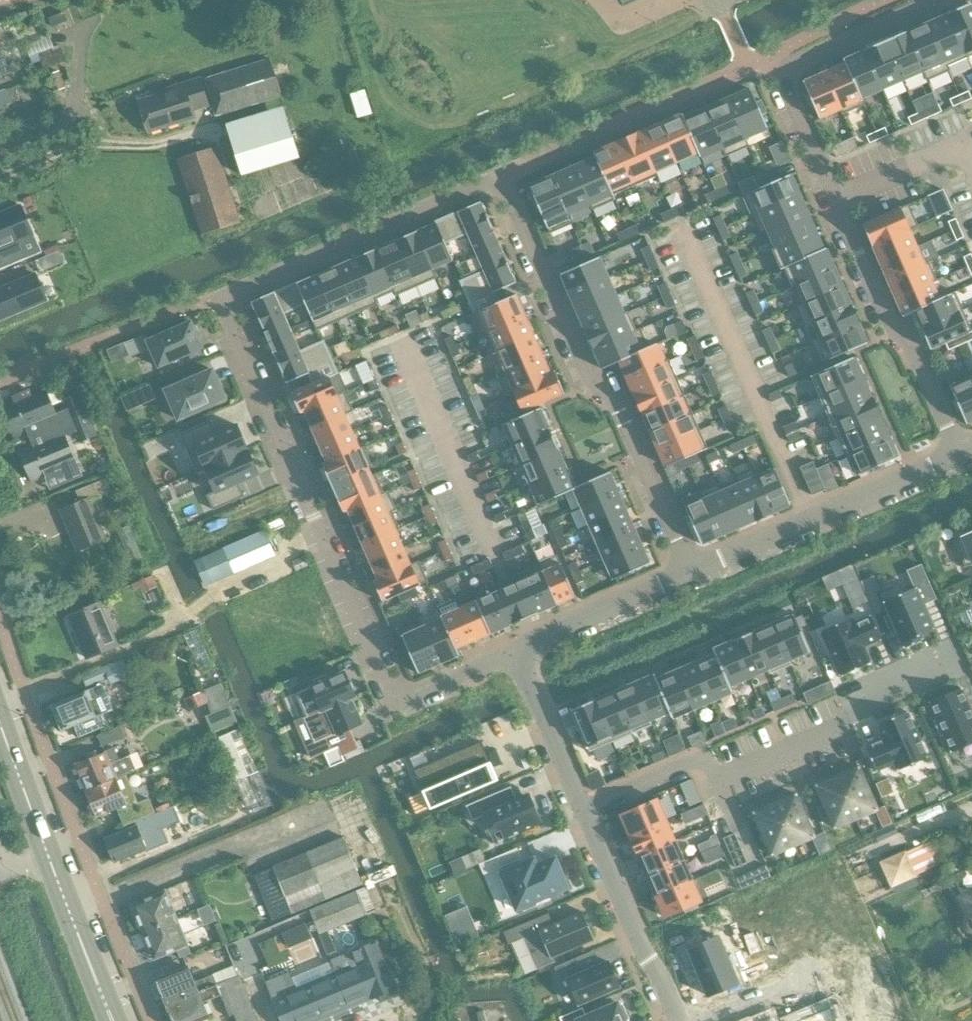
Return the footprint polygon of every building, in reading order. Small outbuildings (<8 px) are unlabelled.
[(949,14),(967,56),(971,54),(971,11),(970,5),(949,14)] [(64,13),(50,19),(54,27),(67,21),(64,13)] [(949,14),(928,24),(946,65),(967,56),(949,14)] [(928,24),(907,33),(923,70),(927,79),(948,70),(946,65),(928,24)] [(907,33),(886,42),(902,79),(923,70),(907,33)] [(886,42),(865,51),(882,88),(902,79),(886,42)] [(61,44),(39,54),(46,70),(68,60),(61,44)] [(865,51),(845,60),(846,64),(861,98),(882,88),(865,51)] [(206,79),(217,116),(281,98),(272,61),(206,79)] [(846,64),(825,73),(841,108),(842,112),(863,103),(861,98),(846,64)] [(66,86),(60,71),(49,76),(55,91),(66,86)] [(825,73),(805,82),(810,94),(806,96),(811,106),(814,104),(820,117),(841,108),(825,73)] [(167,88),(168,91),(140,100),(150,133),(196,118),(194,111),(209,106),(201,78),(167,88)] [(9,103),(10,104),(20,100),(15,87),(0,92),(0,107),(9,103)] [(366,87),(352,92),(360,114),(373,110),(366,87)] [(751,89),(729,99),(745,137),(767,127),(762,115),(767,112),(761,100),(756,102),(751,89)] [(960,96),(963,103),(971,99),(971,98),(969,91),(960,96)] [(963,103),(960,96),(950,100),(954,107),(963,103)] [(729,99),(707,108),(723,147),(727,155),(749,146),(745,137),(729,99)] [(939,105),(917,114),(921,121),(942,112),(939,105)] [(707,108),(685,118),(699,152),(701,156),(722,147),(725,156),(727,155),(723,147),(707,108)] [(683,114),(660,124),(677,162),(698,153),(700,157),(701,156),(699,152),(685,118),(683,114)] [(917,114),(908,118),(912,125),(921,121),(917,114)] [(241,175),(299,158),(288,118),(230,136),(241,175)] [(660,124),(638,133),(646,152),(655,171),(657,176),(657,175),(655,171),(677,162),(660,124)] [(885,128),(876,132),(879,139),(889,135),(885,128)] [(879,139),(876,132),(867,136),(870,143),(879,139)] [(638,133),(615,143),(624,162),(632,181),(634,186),(657,176),(655,171),(646,152),(638,133)] [(854,137),(832,147),(836,158),(858,148),(854,137)] [(615,143),(593,153),(595,157),(610,191),(612,196),(613,200),(615,199),(613,195),(634,186),(632,181),(624,162),(615,143)] [(217,147),(180,159),(179,159),(203,235),(241,222),(217,147)] [(595,157),(573,167),(590,205),(592,209),(613,200),(612,196),(610,191),(595,157)] [(573,167),(551,177),(568,215),(572,224),(573,223),(569,214),(590,205),(573,167)] [(768,171),(760,174),(765,185),(773,182),(768,171)] [(760,174),(753,177),(758,188),(765,185),(760,174)] [(758,188),(743,195),(751,214),(798,193),(790,175),(773,182),(765,185),(758,188)] [(551,177),(529,186),(534,199),(531,200),(537,213),(540,212),(546,224),(550,233),(572,224),(568,215),(551,177)] [(726,186),(715,191),(719,198),(730,193),(726,186)] [(943,190),(936,193),(944,213),(952,210),(943,190)] [(715,191),(705,195),(708,203),(719,198),(715,191)] [(798,193),(751,214),(759,233),(806,212),(798,193)] [(481,201),(434,222),(435,223),(444,244),(445,243),(468,233),(476,252),(498,242),(492,229),(485,211),(484,211),(481,203),(481,201)] [(0,213),(0,269),(27,257),(20,241),(33,235),(20,205),(0,213)] [(682,205),(671,210),(675,217),(686,212),(682,205)] [(908,206),(865,225),(873,244),(908,229),(917,225),(908,206)] [(671,210),(660,215),(664,222),(675,217),(671,210)] [(769,230),(776,247),(814,231),(806,212),(759,233),(760,234),(769,230)] [(721,215),(713,218),(718,229),(725,226),(721,215)] [(959,228),(955,218),(948,222),(952,231),(959,228)] [(417,231),(415,232),(432,269),(436,278),(437,277),(433,268),(452,260),(452,261),(453,260),(445,243),(444,244),(435,223),(417,231)] [(638,224),(627,229),(631,237),(642,232),(638,224)] [(725,226),(718,229),(723,240),(730,237),(725,226)] [(964,237),(959,228),(952,231),(956,240),(964,237)] [(627,229),(616,234),(620,241),(631,237),(627,229)] [(908,229),(873,244),(881,262),(916,247),(908,229)] [(780,268),(822,249),(814,231),(776,247),(772,249),(780,268)] [(432,269),(415,232),(396,240),(412,278),(416,286),(436,278),(432,269)] [(377,248),(376,249),(397,295),(416,286),(412,278),(396,240),(377,249),(377,248)] [(484,271),(460,281),(470,303),(516,283),(515,282),(511,273),(512,273),(504,256),(498,242),(476,252),(484,271)] [(589,242),(582,245),(587,256),(594,252),(589,242)] [(59,244),(44,251),(46,256),(60,250),(61,250),(59,244)] [(582,245),(575,248),(579,259),(587,256),(582,245)] [(649,245),(641,249),(646,260),(654,256),(649,245)] [(916,247),(881,262),(888,280),(923,264),(916,247)] [(822,249),(780,268),(781,270),(784,268),(791,285),(834,267),(826,248),(822,249)] [(376,249),(357,257),(377,303),(378,303),(376,299),(394,291),(396,295),(397,295),(376,249)] [(46,256),(39,259),(43,270),(65,262),(60,250),(46,256)] [(737,252),(730,256),(734,267),(742,263),(737,252)] [(971,254),(963,257),(967,266),(971,264),(971,257),(971,254)] [(654,256),(646,260),(651,271),(658,267),(654,256)] [(356,258),(338,266),(358,312),(377,303),(357,257),(356,258)] [(599,257),(561,274),(569,293),(607,276),(599,257)] [(742,263),(734,267),(739,278),(747,274),(742,263)] [(923,264),(888,280),(896,297),(931,282),(935,280),(928,263),(923,264)] [(338,266),(318,275),(338,320),(358,312),(338,266)] [(834,267),(792,285),(792,287),(799,304),(795,306),(842,286),(834,267)] [(0,289),(0,320),(46,300),(35,274),(0,289)] [(318,275),(298,283),(307,303),(306,304),(317,330),(338,320),(318,275)] [(607,276),(569,293),(577,312),(616,295),(607,276)] [(298,281),(251,302),(252,303),(256,311),(255,311),(263,329),(264,329),(269,342),(291,333),(283,314),(306,304),(307,303),(298,283),(298,281)] [(931,282),(896,297),(903,315),(915,310),(939,299),(931,282)] [(665,283),(658,286),(662,297),(670,294),(665,283)] [(842,286),(795,306),(804,325),(851,305),(842,286)] [(753,290),(746,293),(751,304),(758,301),(753,290)] [(939,299),(915,310),(922,327),(962,310),(954,293),(939,299)] [(516,294),(470,314),(479,334),(525,314),(516,295),(517,295),(516,294)] [(670,294),(662,297),(667,308),(675,305),(670,294)] [(616,295),(577,312),(586,331),(628,312),(628,311),(623,313),(616,295)] [(758,301),(751,304),(756,315),(763,312),(758,301)] [(459,304),(449,308),(453,316),(462,311),(459,304)] [(851,305),(804,325),(812,345),(859,324),(851,305)] [(449,308),(440,312),(443,320),(453,316),(449,308)] [(962,310),(922,327),(931,347),(971,330),(962,310)] [(428,311),(418,315),(421,323),(431,319),(428,311)] [(628,312),(586,331),(594,350),(641,330),(640,328),(636,330),(628,312)] [(525,314),(479,334),(479,336),(488,332),(496,351),(533,335),(525,314)] [(681,320),(674,323),(679,334),(686,331),(681,320)] [(146,334),(124,343),(130,357),(150,348),(159,367),(203,348),(191,321),(148,340),(146,334)] [(859,324),(812,345),(820,364),(867,343),(859,324)] [(397,325),(388,329),(391,336),(400,332),(397,325)] [(770,327),(762,330),(767,341),(775,338),(770,327)] [(388,329),(379,333),(382,340),(391,336),(388,329)] [(641,330),(594,350),(603,369),(621,361),(657,345),(656,343),(649,347),(641,330)] [(971,331),(962,335),(965,343),(971,340),(971,332),(971,331)] [(291,333),(269,342),(275,356),(283,374),(283,373),(287,382),(286,382),(287,383),(333,363),(323,341),(300,351),(291,333)] [(496,374),(496,375),(542,355),(533,335),(496,351),(505,370),(496,374)] [(695,335),(687,339),(692,350),(699,346),(695,335)] [(965,343),(962,335),(951,340),(955,347),(965,343)] [(452,336),(445,339),(449,348),(456,345),(452,336)] [(775,338),(767,341),(772,352),(779,349),(775,338)] [(456,345),(449,348),(453,357),(460,354),(456,345)] [(657,345),(621,361),(629,379),(669,361),(668,359),(664,361),(657,345)] [(699,346),(692,350),(697,361),(704,357),(699,346)] [(360,347),(351,351),(354,359),(363,355),(360,347)] [(351,351),(341,355),(344,363),(354,359),(351,351)] [(542,355),(496,375),(505,394),(550,374),(542,355)] [(853,357),(810,376),(819,396),(862,377),(853,357)] [(669,361),(629,379),(636,396),(677,378),(669,361)] [(792,363),(785,366),(789,377),(797,374),(792,363)] [(177,417),(178,419),(180,418),(179,418),(223,398),(223,399),(225,398),(224,397),(212,370),(213,370),(212,369),(211,369),(211,370),(167,389),(165,389),(166,391),(178,417),(177,417)] [(371,370),(364,373),(368,382),(375,379),(371,370)] [(970,373),(968,370),(947,379),(956,399),(953,401),(957,411),(961,409),(967,422),(971,419),(971,378),(970,373)] [(550,374),(505,394),(505,395),(514,391),(523,411),(563,394),(565,394),(555,371),(554,372),(550,374)] [(710,371),(703,374),(707,385),(715,381),(710,371)] [(336,395),(345,391),(347,390),(339,372),(291,393),(299,411),(336,395)] [(470,375),(462,379),(466,388),(474,385),(470,375)] [(862,377),(819,396),(828,415),(823,417),(824,418),(871,398),(862,377)] [(677,378),(636,396),(644,414),(685,396),(677,378)] [(375,379),(368,382),(372,392),(379,388),(375,379)] [(715,381),(707,385),(712,396),(720,392),(715,381)] [(149,385),(136,391),(142,404),(155,398),(149,385)] [(474,385),(466,388),(470,397),(478,394),(474,385)] [(0,404),(0,406),(2,405),(15,436),(12,437),(13,438),(27,432),(30,437),(89,412),(80,392),(64,399),(68,408),(56,413),(44,386),(31,392),(30,389),(12,396),(13,399),(0,404)] [(779,389),(768,394),(772,402),(783,397),(779,389)] [(336,395),(299,411),(300,413),(304,411),(311,428),(353,409),(345,391),(336,395)] [(685,396),(644,414),(652,431),(692,414),(685,396)] [(871,398),(824,418),(833,438),(879,418),(871,398)] [(387,405),(379,408),(383,418),(391,414),(387,405)] [(725,406),(718,409),(723,420),(730,417),(725,406)] [(541,408),(503,424),(503,425),(504,425),(512,445),(550,428),(549,427),(549,428),(541,409),(541,408)] [(353,409),(311,428),(319,446),(352,432),(345,414),(353,411),(353,409)] [(46,476),(47,479),(63,472),(67,482),(82,476),(77,463),(66,435),(78,430),(82,440),(98,434),(89,412),(30,437),(32,443),(17,449),(18,451),(20,450),(33,480),(31,481),(31,482),(46,476)] [(391,414),(383,418),(387,427),(395,424),(391,414)] [(692,414),(652,431),(659,449),(700,431),(692,414)] [(487,416),(480,419),(484,428),(491,425),(487,416)] [(730,417),(723,420),(728,431),(735,428),(730,417)] [(879,418),(833,438),(833,439),(837,437),(846,456),(888,438),(879,418)] [(197,471),(247,449),(236,425),(216,433),(211,420),(180,434),(197,471)] [(794,423),(783,427),(786,435),(797,430),(794,423)] [(550,428),(512,445),(521,464),(558,448),(550,428)] [(797,430),(786,435),(789,442),(800,437),(797,430)] [(700,431),(659,449),(667,466),(674,463),(685,458),(696,454),(708,449),(700,431)] [(352,432),(319,446),(327,462),(322,464),(323,466),(365,448),(364,446),(359,448),(352,432)] [(752,436),(741,441),(744,448),(755,443),(752,436)] [(888,438),(846,456),(854,477),(872,469),(874,472),(886,467),(884,464),(897,458),(888,438)] [(741,441),(730,446),(733,453),(744,448),(741,441)] [(403,442),(395,445),(399,455),(407,452),(403,442)] [(365,448),(323,466),(331,485),(333,488),(370,472),(368,468),(373,466),(365,448)] [(558,448),(521,464),(529,484),(566,468),(558,449),(559,449),(558,448)] [(247,449),(197,471),(198,473),(206,469),(216,492),(207,495),(213,510),(244,496),(238,483),(258,475),(247,449)] [(477,451),(467,455),(471,463),(480,459),(477,451)] [(715,452),(705,456),(709,463),(720,459),(716,451),(715,452)] [(696,454),(685,458),(689,466),(700,461),(696,454)] [(685,458),(674,463),(678,471),(689,466),(685,458)] [(812,462),(800,467),(806,481),(818,476),(816,469),(812,462)] [(816,469),(818,476),(825,490),(826,493),(839,488),(829,464),(816,469)] [(753,467),(735,475),(755,520),(773,512),(753,467)] [(754,467),(753,467),(773,512),(790,505),(790,503),(791,502),(790,500),(789,501),(775,468),(757,476),(754,467)] [(566,468),(529,484),(538,504),(537,504),(538,505),(573,490),(576,489),(575,487),(566,468)] [(414,469),(407,472),(411,481),(418,478),(414,469)] [(485,471),(476,475),(479,483),(489,479),(485,471)] [(370,472),(333,488),(334,492),(343,512),(348,510),(389,492),(388,490),(384,492),(376,474),(371,475),(370,472)] [(576,489),(573,490),(581,507),(618,491),(610,473),(611,473),(610,472),(575,487),(576,489)] [(718,483),(717,483),(737,528),(755,520),(735,475),(734,476),(736,480),(720,487),(718,483)] [(818,476),(806,481),(811,492),(809,492),(810,494),(811,493),(812,495),(825,490),(818,476)] [(418,478),(411,481),(415,490),(422,487),(418,478)] [(89,500),(105,493),(111,508),(124,503),(117,487),(111,490),(106,479),(76,491),(81,502),(61,510),(78,551),(105,539),(89,500)] [(717,483),(699,491),(719,536),(737,528),(717,483)] [(494,491),(484,495),(488,503),(497,498),(494,491)] [(618,491),(581,507),(589,525),(626,509),(618,491)] [(702,500),(685,507),(701,544),(719,536),(699,491),(702,500)] [(389,492),(348,510),(356,528),(393,512),(392,511),(397,509),(389,492)] [(434,513),(430,504),(422,507),(426,517),(434,513)] [(626,509),(589,525),(597,543),(634,527),(626,509)] [(393,512),(356,528),(363,546),(396,532),(396,531),(400,529),(393,512)] [(503,512),(494,516),(497,523),(506,519),(503,512)] [(438,523),(434,513),(426,517),(430,526),(438,523)] [(528,519),(521,523),(525,532),(532,529),(528,519)] [(130,563),(142,559),(128,526),(117,530),(130,563)] [(560,527),(552,530),(556,539),(564,536),(560,527)] [(634,527),(597,543),(604,561),(641,544),(634,527)] [(532,529),(525,532),(528,541),(536,538),(532,529)] [(223,550),(187,566),(193,578),(200,575),(202,580),(230,568),(232,573),(274,554),(265,531),(223,550)] [(396,532),(363,546),(371,564),(404,549),(396,532)] [(953,541),(965,567),(971,564),(971,532),(953,541)] [(564,536),(556,539),(561,548),(568,545),(564,536)] [(445,539),(438,542),(442,552),(449,548),(445,539)] [(641,544),(604,561),(612,579),(612,580),(650,563),(650,562),(649,562),(641,544)] [(522,545),(512,549),(516,556),(525,552),(522,545)] [(449,548),(442,552),(446,561),(453,558),(449,548)] [(404,549),(371,564),(378,579),(410,564),(404,549)] [(512,549),(503,553),(506,560),(516,556),(512,549)] [(557,555),(539,563),(557,605),(558,604),(574,597),(575,597),(557,555)] [(493,566),(489,559),(480,563),(483,570),(493,566)] [(378,579),(373,581),(382,601),(397,594),(406,590),(416,587),(428,581),(419,561),(410,564),(378,579)] [(575,562),(568,565),(572,574),(579,571),(575,562)] [(480,563),(471,567),(474,574),(483,570),(480,563)] [(516,583),(509,586),(524,619),(538,613),(556,604),(557,605),(539,563),(538,563),(538,564),(513,575),(516,583)] [(915,589),(884,602),(889,615),(884,617),(891,633),(896,631),(904,648),(923,640),(921,636),(935,630),(924,605),(937,600),(922,565),(907,571),(915,589)] [(579,571),(572,574),(576,584),(583,580),(579,571)] [(152,574),(137,580),(141,591),(156,585),(152,574)] [(455,576),(446,580),(449,587),(459,583),(455,576)] [(446,580),(437,583),(440,591),(449,587),(446,580)] [(499,581),(473,593),(491,634),(491,633),(510,625),(524,619),(509,586),(503,589),(499,581)] [(416,587),(406,590),(410,598),(419,594),(416,587)] [(410,598),(406,590),(397,594),(401,602),(410,598)] [(490,634),(491,634),(473,593),(472,592),(455,599),(459,608),(473,641),(490,634)] [(69,615),(87,658),(117,646),(99,603),(69,615)] [(459,608),(442,616),(456,648),(473,641),(459,608)] [(439,609),(419,618),(439,664),(458,655),(458,656),(459,655),(456,648),(442,616),(439,609)] [(810,651),(793,614),(773,623),(789,661),(790,660),(810,651)] [(852,619),(821,632),(840,676),(871,663),(865,648),(881,640),(871,617),(854,624),(852,619)] [(420,622),(400,631),(407,648),(404,650),(409,662),(413,660),(418,673),(419,673),(419,672),(439,664),(419,618),(418,618),(420,622)] [(789,661),(773,623),(753,631),(769,669),(768,669),(770,674),(792,664),(790,660),(789,661)] [(211,664),(197,630),(185,635),(200,669),(211,664)] [(769,669),(753,631),(733,640),(749,678),(768,669),(769,669)] [(749,678),(733,640),(712,649),(715,654),(716,654),(729,686),(730,686),(749,678)] [(716,654),(715,654),(696,663),(712,700),(733,691),(730,686),(729,686),(716,654)] [(131,676),(124,658),(82,676),(86,687),(108,678),(111,684),(131,676)] [(712,700),(696,663),(676,671),(692,708),(712,700)] [(312,686),(297,693),(307,716),(303,718),(304,719),(352,698),(355,697),(344,671),(328,678),(326,675),(313,680),(315,684),(311,686),(312,686)] [(692,708),(676,671),(657,679),(656,680),(670,712),(669,712),(671,717),(692,708)] [(656,680),(657,679),(655,674),(634,683),(650,720),(669,712),(670,712),(656,680)] [(284,681),(287,689),(298,684),(295,677),(284,681)] [(230,705),(220,682),(202,690),(208,703),(212,713),(230,705)] [(803,694),(807,703),(836,691),(832,682),(803,694)] [(650,720),(634,683),(614,691),(630,729),(631,728),(650,720)] [(61,731),(74,726),(78,737),(107,726),(103,714),(113,710),(103,684),(100,685),(50,705),(55,716),(52,719),(56,729),(61,729),(61,731)] [(930,702),(938,720),(935,721),(941,736),(945,735),(952,753),(971,744),(971,713),(961,689),(930,702)] [(202,690),(184,697),(190,711),(208,703),(202,690)] [(630,729),(614,691),(594,700),(612,742),(633,733),(631,728),(630,729)] [(793,693),(782,698),(785,707),(796,702),(793,693)] [(362,723),(352,698),(304,719),(314,743),(336,733),(337,734),(362,723)] [(785,707),(782,698),(770,703),(774,711),(785,707)] [(612,742),(594,700),(571,710),(573,713),(562,718),(566,729),(577,724),(582,736),(586,744),(589,752),(612,742)] [(761,706),(752,710),(756,719),(764,715),(761,706)] [(885,740),(866,748),(877,772),(895,764),(898,771),(928,758),(908,712),(878,725),(885,740)] [(737,727),(735,721),(730,719),(722,723),(726,731),(737,727)] [(720,721),(714,724),(713,728),(716,736),(725,732),(720,721)] [(99,735),(103,746),(125,737),(121,726),(99,735)] [(239,729),(219,738),(238,780),(258,772),(239,729)] [(701,731),(688,737),(693,746),(705,741),(701,731)] [(586,744),(582,736),(575,739),(579,747),(586,744)] [(354,738),(338,745),(343,755),(358,749),(354,738)] [(423,791),(409,797),(416,815),(430,809),(498,780),(481,741),(414,770),(423,791)] [(670,755),(685,749),(682,742),(667,748),(670,755)] [(126,772),(134,768),(129,755),(120,759),(116,748),(107,752),(107,753),(99,756),(98,752),(89,755),(90,759),(77,764),(87,790),(86,791),(86,792),(127,775),(126,772)] [(496,750),(489,753),(495,767),(502,764),(496,750)] [(663,751),(652,756),(655,763),(666,758),(663,751)] [(151,766),(154,772),(160,769),(158,763),(151,766)] [(623,768),(627,775),(638,770),(634,763),(623,768)] [(858,767),(816,785),(834,827),(876,809),(858,767)] [(272,805),(258,772),(238,780),(235,782),(249,815),(272,805)] [(138,804),(127,775),(86,792),(96,817),(117,808),(125,827),(155,815),(149,800),(138,804)] [(875,783),(881,797),(893,791),(887,778),(875,783)] [(692,779),(682,784),(691,805),(701,801),(692,779)] [(511,786),(466,805),(471,818),(484,813),(492,830),(491,831),(492,834),(500,830),(504,839),(542,823),(542,821),(539,822),(530,801),(527,802),(524,794),(516,797),(511,786)] [(814,836),(796,794),(753,812),(772,854),(814,836)] [(667,820),(658,799),(620,815),(629,836),(667,820)] [(692,809),(681,814),(685,823),(707,814),(703,804),(692,809)] [(173,806),(158,812),(163,824),(178,818),(173,806)] [(675,840),(667,820),(629,836),(638,856),(675,840)] [(158,826),(140,834),(137,825),(105,838),(115,862),(147,849),(146,848),(165,841),(158,826)] [(735,833),(723,838),(726,845),(738,840),(735,833)] [(711,836),(709,840),(712,847),(720,844),(716,834),(711,836)] [(263,873),(255,876),(273,922),(293,913),(327,901),(327,900),(363,884),(356,868),(357,868),(344,837),(263,873)] [(684,860),(675,840),(638,856),(646,876),(684,860)] [(738,840),(726,845),(730,853),(741,848),(738,840)] [(882,864),(892,886),(914,876),(913,875),(939,864),(930,843),(904,854),(882,864)] [(719,845),(701,853),(706,863),(724,856),(719,845)] [(741,848),(730,853),(733,860),(744,855),(741,848)] [(509,863),(504,852),(493,857),(497,868),(509,863)] [(744,855),(733,860),(736,867),(747,862),(744,855)] [(455,861),(459,872),(467,869),(462,858),(455,861)] [(534,858),(501,872),(516,909),(568,887),(555,858),(537,865),(534,858)] [(692,880),(684,860),(646,876),(655,896),(692,880)] [(392,865),(362,877),(366,886),(374,883),(396,874),(392,865)] [(766,865),(758,868),(763,879),(770,876),(766,865)] [(758,868),(751,871),(756,882),(763,879),(758,868)] [(751,871),(744,874),(748,886),(756,882),(751,871)] [(744,874),(736,877),(741,889),(748,886),(744,874)] [(701,900),(692,880),(655,896),(664,916),(701,900)] [(864,934),(840,881),(810,894),(834,948),(864,934)] [(327,930),(376,910),(366,886),(310,909),(319,933),(327,930)] [(138,927),(142,929),(143,932),(177,918),(166,890),(131,904),(137,917),(136,922),(138,927)] [(963,900),(971,918),(969,919),(968,919),(968,920),(967,921),(966,923),(966,924),(966,925),(966,926),(967,927),(968,929),(968,930),(970,930),(971,931),(971,896),(963,900)] [(467,906),(445,915),(457,945),(480,935),(467,906)] [(548,913),(503,932),(508,944),(524,937),(537,968),(552,961),(551,958),(594,939),(582,911),(553,924),(548,913)] [(767,914),(738,926),(756,967),(784,955),(767,914)] [(188,945),(177,918),(143,932),(143,933),(142,938),(144,943),(148,946),(154,959),(188,945)] [(327,930),(319,933),(328,954),(336,951),(327,930)] [(738,984),(718,937),(717,936),(715,937),(689,948),(687,942),(676,947),(686,970),(695,966),(708,996),(738,984)] [(339,970),(335,973),(326,976),(341,1011),(361,1003),(367,1005),(373,1002),(377,996),(396,988),(376,941),(334,958),(339,970)] [(841,981),(859,1020),(893,1020),(891,1016),(895,1014),(875,968),(886,963),(881,951),(859,960),(864,971),(841,981)] [(576,957),(554,967),(561,982),(568,979),(579,1003),(619,986),(608,961),(583,972),(576,957)] [(233,967),(212,975),(216,985),(237,977),(233,967)] [(158,983),(156,987),(159,994),(163,996),(167,1005),(216,985),(212,975),(194,983),(188,968),(158,980),(157,981),(157,982),(158,983)] [(280,1019),(281,1020),(317,1020),(341,1011),(326,976),(309,984),(290,990),(283,974),(265,982),(272,998),(271,998),(278,1013),(275,1014),(278,1020),(280,1019)] [(167,1005),(170,1014),(168,1018),(169,1020),(197,1020),(208,1017),(202,1003),(221,995),(229,1016),(233,1014),(251,1007),(239,976),(237,977),(216,985),(167,1005)] [(559,1017),(561,1020),(625,1020),(624,1020),(628,1018),(622,1004),(618,1006),(617,1003),(586,1016),(583,1007),(559,1017)]
